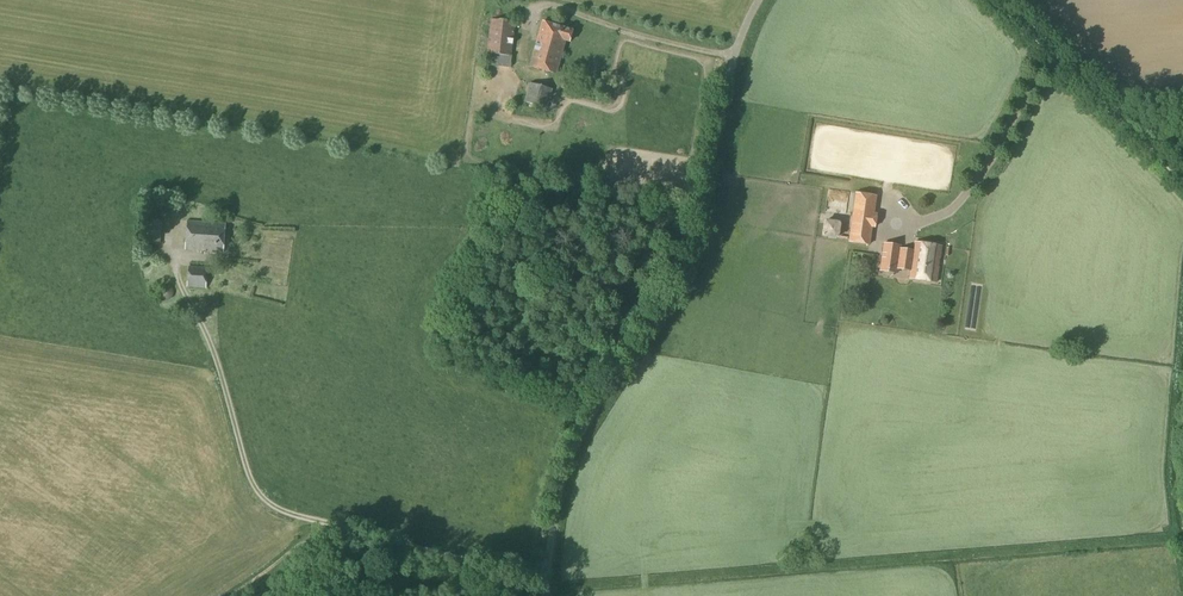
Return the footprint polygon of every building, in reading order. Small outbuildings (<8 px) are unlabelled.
[(509,68),(515,22),(490,19),(485,65),(509,68)] [(569,42),(573,30),(542,21),(529,67),(556,75),(565,41),(569,42)] [(546,108),(552,89),(529,83),(524,102),(546,108)] [(874,228),(876,213),(874,213),(876,196),(854,193),(848,237),(839,236),(839,239),(848,239),(848,242),(869,245),(872,228),(874,228)] [(838,239),(841,222),(824,219),(821,236),(838,239)] [(223,253),(225,223),(216,223),(187,221),(185,250),(223,253)] [(940,258),(942,246),(915,242),(914,251),(900,249),(900,246),(884,243),(880,270),(896,273),(897,268),(911,270),(909,278),(936,282),(940,258)] [(205,289),(207,267),(188,266),(186,287),(205,289)]
